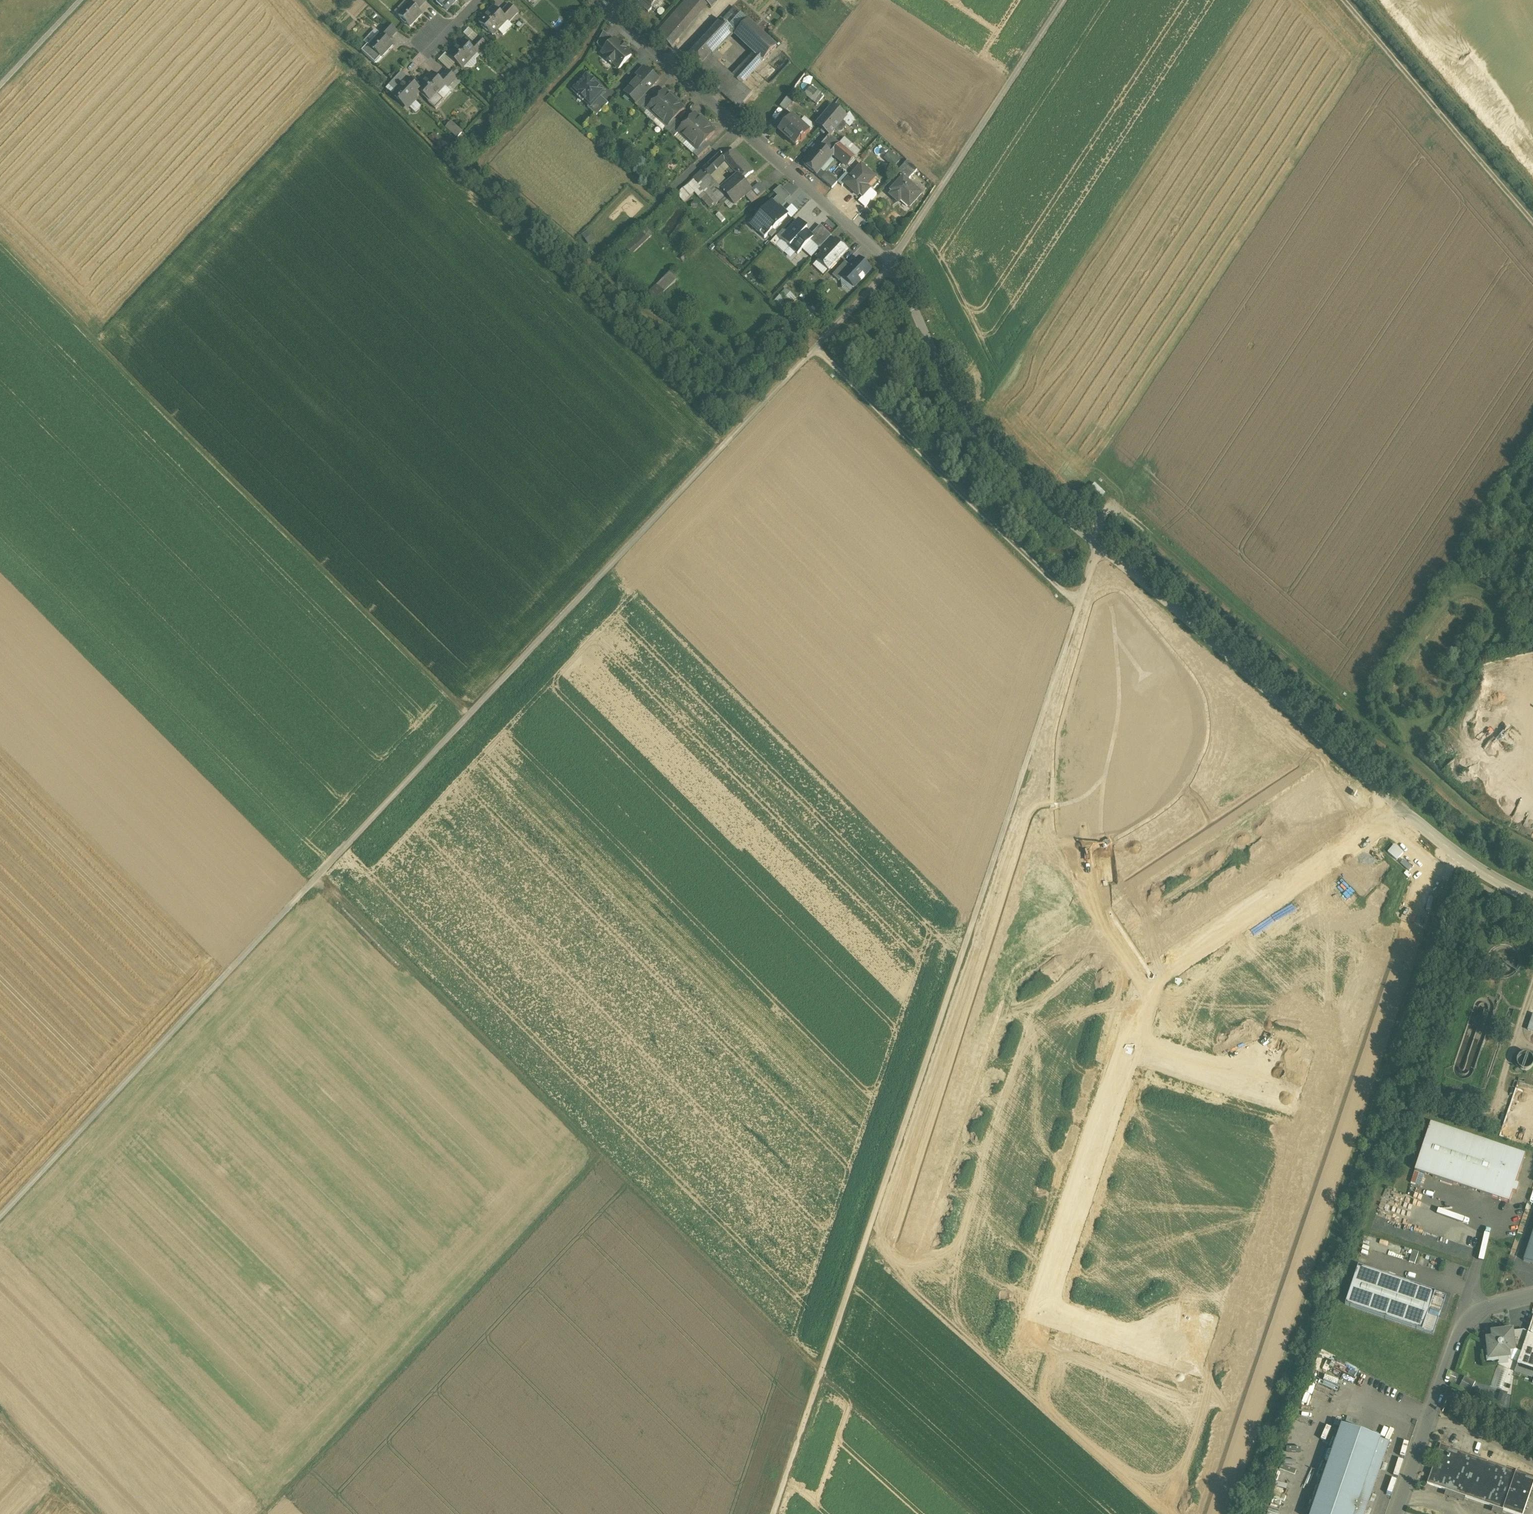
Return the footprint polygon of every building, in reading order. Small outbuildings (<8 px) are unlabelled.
[(425,0),(410,0),(408,2),(410,4),(417,10),(426,1),(425,0)] [(447,11),(458,0),(435,0),(447,11)] [(643,0),(641,0),(638,4),(648,13),(653,8),(651,7),(643,0)] [(657,35),(672,48),(708,6),(701,0),(688,0),(657,35)] [(708,6),(711,8),(718,0),(701,0),(708,6)] [(410,4),(399,16),(410,27),(422,14),(417,10),(410,4)] [(518,14),(510,6),(501,15),(507,21),(509,23),(518,14)] [(494,9),(486,18),(485,17),(479,24),(493,36),(498,31),(507,21),(501,15),(494,9)] [(735,9),(722,23),(733,32),(736,35),(748,22),(735,9)] [(507,21),(498,31),(504,36),(512,27),(509,24),(509,23),(507,21)] [(721,22),(697,47),(709,58),(710,58),(733,32),(722,23),(721,22)] [(776,48),(748,22),(736,35),(736,36),(756,55),(764,62),(776,48)] [(388,23),(379,33),(381,35),(381,34),(388,41),(397,32),(388,23)] [(374,32),(364,43),(367,46),(368,45),(370,47),(379,36),(374,32)] [(614,42),(604,33),(597,45),(604,52),(614,42)] [(379,36),(370,47),(381,58),(393,45),(388,41),(381,34),(379,36)] [(478,39),(470,48),(476,55),(478,57),(487,47),(478,39)] [(604,52),(602,54),(608,60),(609,58),(614,63),(613,64),(619,70),(632,56),(615,40),(614,42),(604,52)] [(463,42),(455,50),(454,50),(448,56),(462,69),(476,55),(470,48),(463,42)] [(370,47),(368,45),(367,46),(361,52),(375,64),(381,58),(370,47)] [(709,58),(697,47),(685,60),(739,109),(752,95),(742,86),(764,62),(756,55),(734,79),(710,58),(709,58)] [(643,67),(635,75),(639,80),(648,71),(643,67)] [(433,74),(424,83),(417,89),(421,93),(430,102),(431,102),(438,95),(445,87),(447,89),(456,79),(448,71),(439,81),(433,74)] [(639,80),(628,92),(638,102),(639,102),(645,96),(659,81),(654,77),(653,78),(647,72),(648,71),(639,80)] [(401,73),(389,86),(395,92),(407,79),(401,73)] [(604,92),(587,76),(574,90),(590,106),(600,96),(604,92)] [(407,79),(395,92),(397,93),(394,96),(400,102),(401,101),(409,108),(415,102),(414,100),(421,93),(417,89),(416,88),(415,89),(413,87),(414,86),(407,80),(408,79),(407,79)] [(824,97),(810,86),(804,95),(817,105),(824,97)] [(654,104),(648,110),(645,114),(654,123),(675,101),(665,92),(654,104)] [(438,95),(431,102),(430,102),(428,103),(436,110),(444,101),(438,95)] [(600,96),(590,106),(588,108),(597,116),(608,104),(600,96)] [(645,96),(639,102),(638,102),(635,105),(640,110),(649,100),(645,96)] [(787,98),(780,107),(786,112),(793,102),(787,98)] [(649,100),(640,110),(645,114),(648,110),(654,104),(649,100)] [(675,101),(654,123),(663,131),(664,130),(667,127),(667,128),(674,120),(684,109),(675,101)] [(834,106),(817,126),(830,136),(847,117),(834,106)] [(683,128),(678,133),(679,133),(675,137),(684,146),(688,142),(705,124),(696,115),(683,128)] [(800,123),(792,116),(779,132),(796,147),(800,143),(801,143),(810,133),(800,123)] [(812,125),(805,118),(800,123),(809,132),(812,129),(812,125)] [(674,120),(667,128),(667,127),(664,130),(669,134),(679,124),(674,120)] [(449,121),(444,127),(456,137),(461,131),(449,121)] [(679,124),(669,134),(674,139),(675,137),(679,133),(678,133),(683,128),(679,124)] [(705,124),(688,142),(684,146),(693,154),(697,150),(697,151),(705,143),(715,132),(705,124)] [(839,145),(830,137),(822,146),(831,154),(832,153),(839,145)] [(705,143),(697,151),(697,150),(693,154),(698,159),(710,148),(705,143)] [(819,144),(803,164),(816,175),(818,173),(831,155),(831,154),(822,146),(819,144)] [(849,154),(839,145),(832,153),(843,162),(849,154)] [(753,173),(734,151),(725,159),(721,154),(720,155),(725,162),(738,176),(739,177),(743,181),(753,173)] [(725,162),(720,155),(715,160),(720,166),(725,162)] [(715,160),(703,171),(707,176),(697,185),(716,205),(719,202),(725,197),(729,201),(734,207),(746,197),(752,191),(744,182),(743,181),(739,177),(722,191),(709,177),(720,166),(715,160)] [(917,170),(907,161),(899,170),(905,176),(909,179),(917,170)] [(851,176),(844,184),(845,184),(853,192),(855,190),(863,197),(870,189),(867,186),(875,178),(861,165),(851,176)] [(703,171),(693,180),(697,185),(707,176),(703,171)] [(847,172),(838,182),(843,187),(845,184),(844,184),(851,176),(847,172)] [(832,185),(818,173),(816,175),(814,179),(828,190),(832,185)] [(903,177),(895,186),(897,188),(890,196),(899,203),(901,200),(910,208),(922,194),(903,177)] [(693,180),(676,195),(679,198),(681,197),(684,200),(694,191),(711,210),(716,205),(697,185),(693,180)] [(759,184),(752,191),(746,197),(752,204),(766,192),(759,184)] [(791,197),(780,187),(773,193),(778,197),(773,202),(780,210),(786,204),(785,202),(791,197)] [(725,197),(719,202),(722,206),(729,201),(725,197)] [(771,203),(754,220),(760,226),(756,231),(765,239),(768,235),(773,230),(773,231),(774,230),(787,216),(780,210),(773,202),(771,204),(771,203)] [(799,221),(782,240),(798,255),(810,241),(813,238),(811,236),(803,229),(805,227),(799,221)] [(831,236),(820,226),(811,236),(813,238),(810,241),(819,249),(830,238),(831,236)] [(586,245),(592,241),(588,231),(581,234),(586,245)] [(819,249),(818,251),(823,255),(834,242),(830,238),(819,249)] [(823,255),(818,260),(829,271),(847,252),(836,241),(823,255)] [(851,268),(843,277),(854,288),(871,270),(859,260),(851,268)] [(845,263),(833,276),(839,281),(843,277),(851,268),(845,263)] [(658,296),(673,282),(666,274),(651,288),(658,296)] [(786,310),(795,297),(784,289),(775,302),(786,310)] [(1475,1002),(1474,1004),(1453,1066),(1453,1070),(1454,1074),(1456,1077),(1460,1079),(1464,1080),(1468,1079),(1471,1076),(1473,1073),(1494,1011),(1494,1008),(1493,1004),(1491,1001),(1488,999),(1484,998),(1480,998),(1478,999),(1476,1001),(1475,1002)] [(1509,1007),(1503,1024),(1509,1026),(1514,1009),(1509,1007)] [(1531,1055),(1528,1054),(1525,1053),(1522,1054),(1519,1056),(1517,1058),(1517,1062),(1517,1065),(1519,1068),(1522,1070),(1525,1070),(1529,1069),(1531,1068),(1532,1065),(1532,1058),(1531,1055)] [(1525,1156),(1430,1124),(1414,1172),(1509,1203),(1513,1193),(1517,1194),(1519,1186),(1515,1185),(1525,1156)] [(1523,1261),(1532,1264),(1532,1234),(1523,1261)] [(1414,1264),(1418,1253),(1411,1251),(1408,1262),(1414,1264)] [(1435,1292),(1358,1267),(1345,1305),(1422,1331),(1435,1292)] [(1435,1292),(1422,1331),(1433,1335),(1446,1296),(1435,1292)] [(1528,1332),(1521,1353),(1517,1365),(1532,1370),(1532,1317),(1528,1332)] [(1511,1331),(1492,1333),(1493,1339),(1487,1340),(1488,1350),(1486,1351),(1487,1362),(1498,1360),(1498,1358),(1508,1357),(1507,1351),(1513,1350),(1511,1332),(1511,1331)] [(1524,1331),(1511,1332),(1513,1350),(1521,1353),(1528,1332),(1524,1331)] [(1508,1369),(1497,1366),(1490,1386),(1502,1390),(1508,1369)] [(1475,1383),(1464,1377),(1459,1388),(1469,1393),(1475,1383)] [(1311,1513),(1365,1513),(1389,1443),(1342,1426),(1311,1513)] [(1440,1445),(1427,1484),(1514,1513),(1523,1513),(1532,1485),(1532,1477),(1440,1445)]
